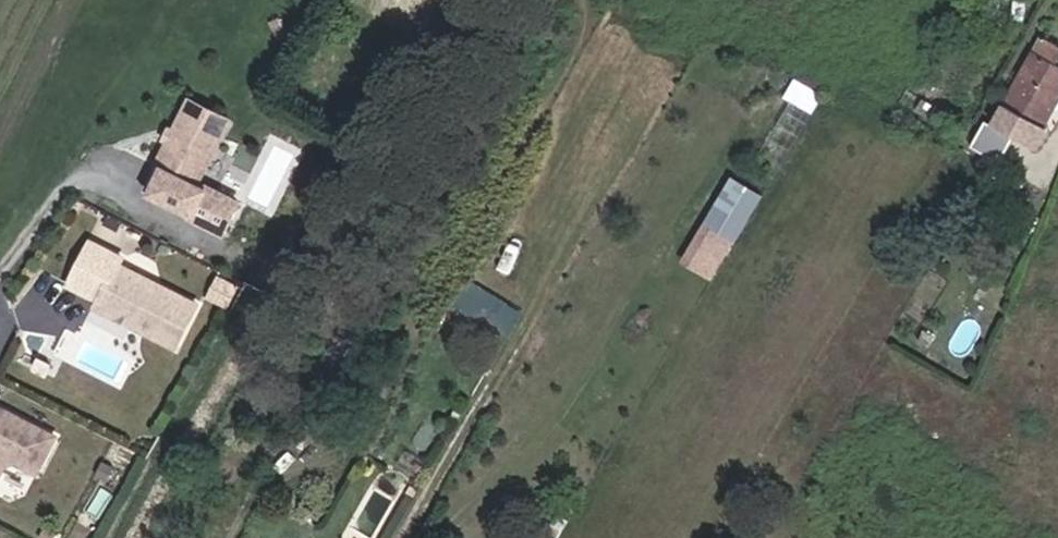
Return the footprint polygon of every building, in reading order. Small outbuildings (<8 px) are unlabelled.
[(1002,105),(1041,126),(1057,96),(1057,53),(1046,47),(1040,58),(1031,53),(1002,105)] [(240,125),(199,101),(148,185),(196,215),(216,182),(208,178),(240,125)] [(974,149),(995,162),(1003,145),(981,133),(974,149)] [(715,279),(765,192),(731,172),(681,259),(715,279)] [(123,253),(93,234),(68,275),(97,292),(93,299),(168,346),(194,306),(119,259),(123,253)] [(507,325),(515,302),(481,291),(474,314),(507,325)] [(0,397),(0,453),(9,451),(30,464),(51,429),(0,397)] [(0,480),(0,489),(18,499),(31,475),(9,463),(0,480)]
